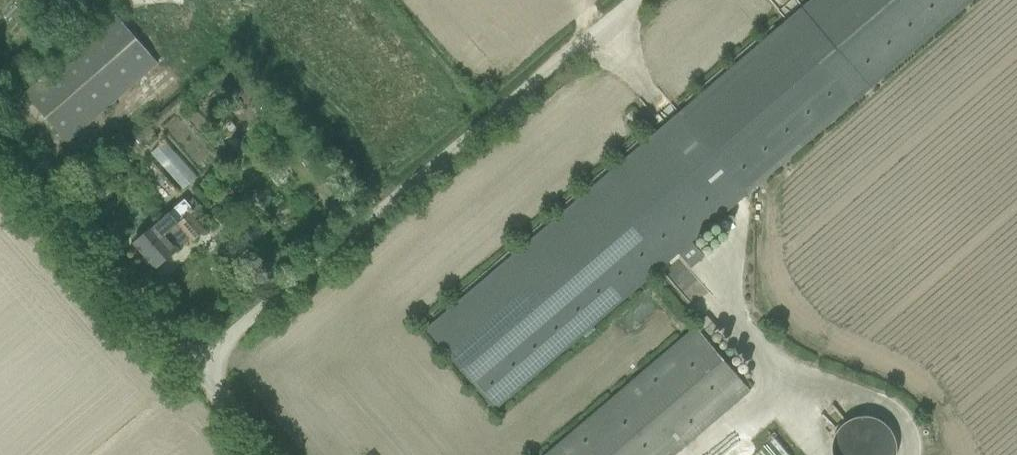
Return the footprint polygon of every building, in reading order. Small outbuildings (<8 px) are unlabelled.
[(58,12),(71,0),(47,0),(58,12)] [(77,146),(169,67),(124,16),(32,95),(77,146)] [(802,27),(432,326),(501,412),(690,260),(699,272),(715,260),(701,243),(868,108),(802,27)] [(194,193),(207,180),(172,144),(159,157),(194,193)] [(158,268),(200,232),(175,203),(133,239),(158,268)] [(696,276),(688,283),(725,321),(733,314),(696,276)] [(551,454),(687,454),(761,396),(708,329),(551,454)] [(831,453),(834,454),(898,454),(907,437),(851,411),(831,453)]
